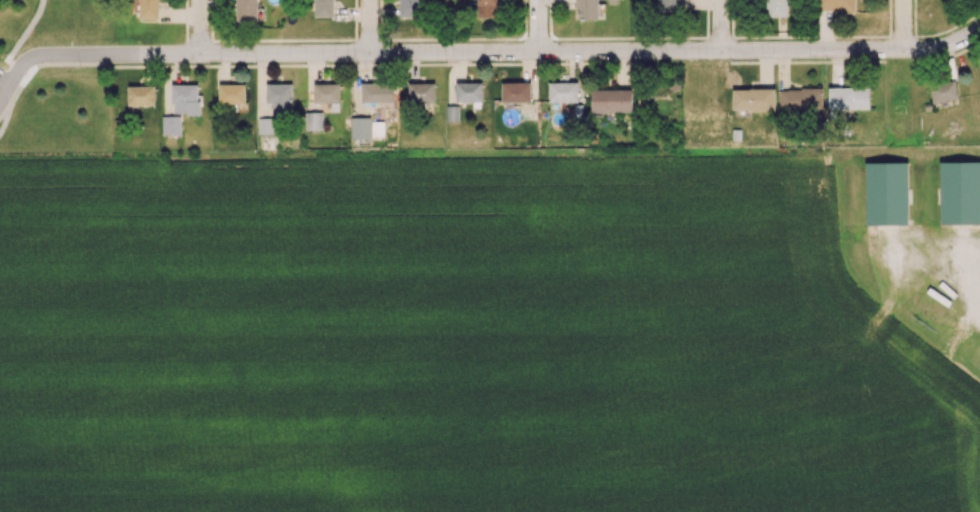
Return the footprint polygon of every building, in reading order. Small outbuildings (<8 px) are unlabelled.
[(139,18),(159,17),(158,0),(138,0),(139,18)] [(236,20),(257,21),(257,0),(236,0),(236,20)] [(333,0),(314,0),(314,16),(333,17),(333,0)] [(418,0),(399,0),(399,17),(418,17),(418,0)] [(477,17),(497,16),(497,0),(477,0),(477,17)] [(576,18),(598,19),(598,0),(576,0),(576,18)] [(658,10),(679,10),(679,0),(658,0),(658,10)] [(787,0),(765,0),(765,16),(787,16),(787,0)] [(854,0),(818,0),(818,11),(854,11),(854,0)] [(958,100),(955,81),(929,84),(932,103),(958,100)] [(435,97),(434,82),(408,83),(408,106),(439,105),(439,97),(435,97)] [(482,82),(456,82),(455,101),(482,101),(482,82)] [(501,82),(502,102),(531,101),(530,82),(501,82)] [(578,82),(548,82),(548,102),(578,102),(578,82)] [(292,84),(266,83),(266,103),(273,103),(273,114),(292,114),(292,84)] [(360,84),(361,103),(394,102),(393,83),(360,84)] [(199,113),(198,84),(172,84),(172,113),(199,113)] [(245,85),(219,84),(218,103),(245,103),(245,85)] [(339,84),(313,84),(313,102),(339,102),(339,84)] [(155,105),(154,86),(127,86),(128,105),(155,105)] [(828,88),(828,109),(869,109),(868,87),(828,88)] [(733,88),(732,110),(774,111),(775,89),(733,88)] [(822,88),(780,89),(780,110),(822,109),(822,88)] [(631,89),(591,89),(591,112),(632,112),(631,89)] [(458,106),(447,105),(447,121),(458,121),(458,106)] [(306,130),(323,130),(322,111),(305,112),(306,130)] [(163,116),(162,135),(180,135),(181,116),(163,116)] [(258,134),(275,134),(274,117),(258,118),(258,134)] [(370,117),(350,117),(351,139),(370,139),(370,117)] [(383,136),(383,124),(373,123),(373,136),(383,136)] [(939,162),(940,224),(979,224),(979,161),(939,162)] [(907,162),(864,163),(866,225),(908,224),(907,162)]
